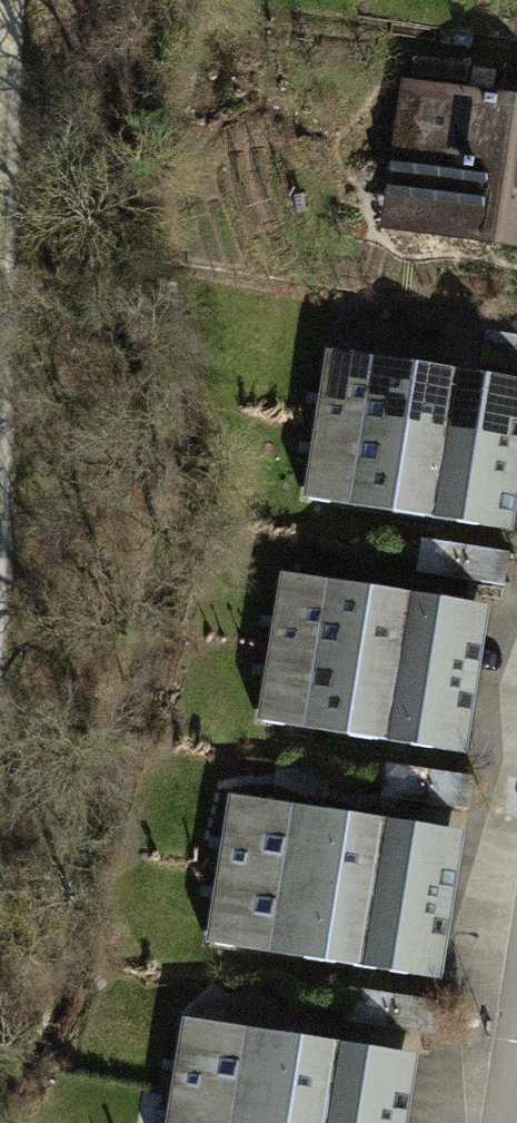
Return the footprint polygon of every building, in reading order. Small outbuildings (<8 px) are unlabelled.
[(501,90),(516,92),(516,67),(504,65),(501,90)] [(380,225),(516,245),(516,92),(501,90),(401,76),(380,225)] [(487,330),(481,360),(516,367),(516,335),(487,330)] [(325,350),(305,492),(515,522),(516,508),(516,377),(325,350)] [(513,553),(414,535),(408,569),(507,586),(513,553)] [(466,748),(487,603),(276,573),(255,718),(466,748)] [(474,778),(386,762),(380,796),(468,812),(474,778)] [(441,973),(461,830),(227,797),(207,940),(441,973)] [(415,1052),(179,1019),(165,1122),(405,1122),(415,1052)]
